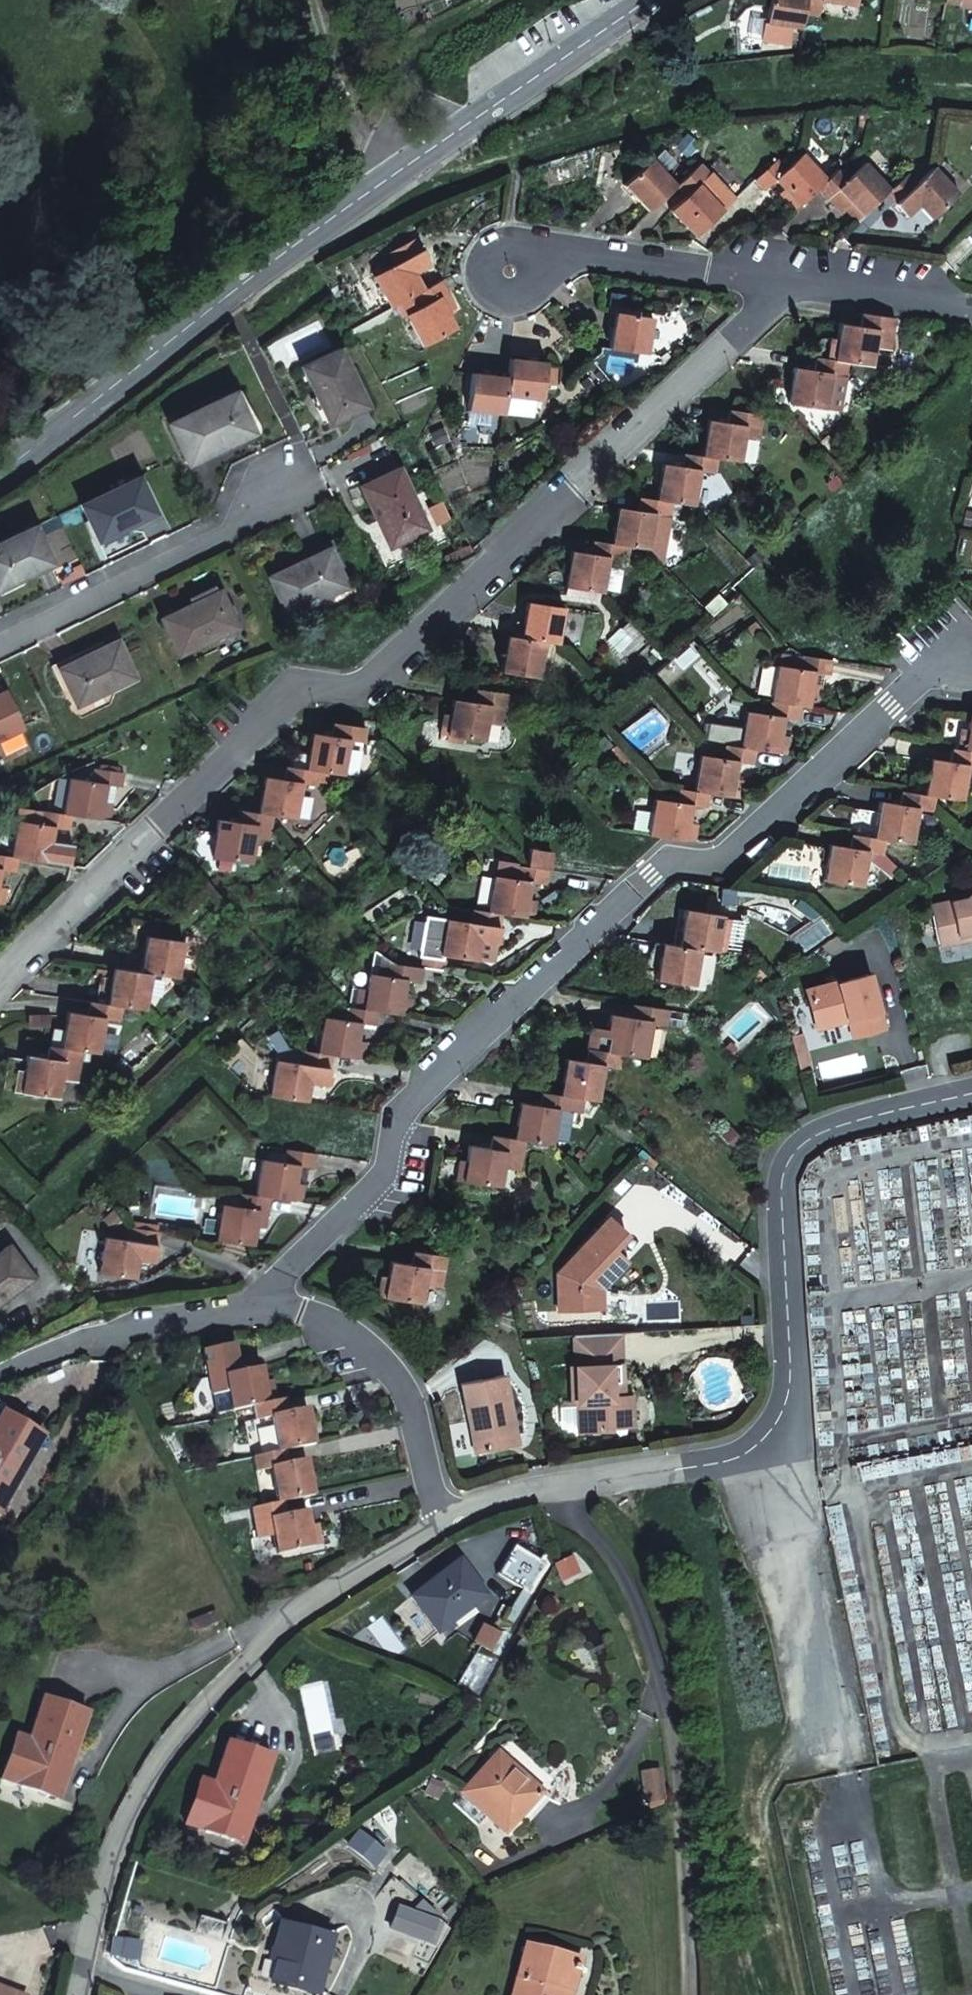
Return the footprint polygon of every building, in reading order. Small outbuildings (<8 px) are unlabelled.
[(794,47),(797,25),(799,13),(800,0),(764,0),(761,22),(774,24),(770,44),(794,47)] [(799,13),(816,16),(818,1),(850,6),(851,0),(800,0),(799,13)] [(938,4),(971,9),(971,0),(939,0),(938,4)] [(790,213),(814,191),(823,182),(797,155),(781,170),(773,160),(751,180),(761,191),(772,181),(784,194),(777,200),(790,213)] [(645,211),(673,185),(648,158),(621,183),(645,211)] [(692,236),(719,211),(696,185),(707,174),(696,163),(673,185),(681,194),(667,208),(692,236)] [(881,196),(886,191),(860,163),(844,179),(835,170),(823,182),(814,191),(823,201),(824,199),(837,212),(840,209),(852,222),(881,196)] [(955,196),(929,167),(912,183),(904,175),(886,191),(881,196),(903,219),(915,208),(927,220),(955,196)] [(379,273),(396,304),(404,299),(429,285),(421,270),(433,262),(419,236),(393,251),(399,263),(379,273)] [(429,285),(404,299),(430,344),(462,326),(452,310),(460,305),(444,277),(429,285)] [(644,354),(648,318),(612,313),(607,350),(644,354)] [(886,350),(891,320),(875,317),(858,315),(856,327),(835,324),(833,341),(823,340),(819,360),(835,362),(843,363),(867,367),(870,348),(886,350)] [(331,424),(370,405),(338,342),(300,361),(331,424)] [(826,374),(842,376),(843,363),(835,362),(819,360),(811,358),(809,372),(789,369),(783,405),(820,411),(826,374)] [(543,365),(507,360),(506,372),(505,379),(503,397),(539,400),(543,365)] [(464,412),(501,416),(503,397),(505,379),(468,375),(464,412)] [(206,449),(248,428),(231,391),(168,422),(188,463),(208,453),(206,449)] [(758,440),(762,416),(728,411),(726,423),(708,420),(701,458),(708,459),(715,460),(738,464),(742,438),(758,440)] [(670,503),(691,506),(697,472),(713,474),(715,460),(708,459),(701,458),(681,455),(680,466),(660,463),(654,501),(662,502),(670,503)] [(395,547),(432,528),(402,469),(365,487),(395,547)] [(98,539),(155,511),(137,476),(80,504),(98,539)] [(662,502),(654,501),(637,498),(635,511),(616,508),(610,546),(625,548),(649,551),(660,563),(670,503),(662,502)] [(49,563),(32,527),(0,542),(0,587),(49,563)] [(625,548),(610,546),(591,543),(589,556),(570,553),(564,590),(601,595),(606,561),(622,563),(625,548)] [(292,610),(348,582),(330,546),(273,575),(292,610)] [(183,653),(241,624),(224,591),(167,619),(183,653)] [(518,641),(543,644),(555,646),(560,610),(524,605),(518,641)] [(518,641),(505,639),(499,676),(536,681),(543,644),(518,641)] [(78,704),(137,675),(120,640),(61,669),(78,704)] [(832,661),(801,657),(800,669),(778,666),(772,702),(802,707),(818,709),(821,691),(812,690),(815,673),(830,675),(832,661)] [(25,728),(7,692),(0,696),(0,740),(25,728)] [(507,698),(473,694),(471,706),(450,703),(447,718),(439,717),(436,740),(482,747),(486,727),(502,730),(507,698)] [(802,707),(772,702),(771,702),(769,716),(747,712),(741,747),(756,750),(787,754),(790,738),(783,737),(786,719),(800,721),(802,707)] [(971,713),(970,728),(963,727),(959,751),(971,752),(971,714),(971,713)] [(366,732),(333,727),(331,738),(312,736),(306,773),(317,775),(342,778),(348,744),(363,747),(366,732)] [(741,747),(726,745),(723,759),(701,755),(695,792),(711,794),(741,799),(743,781),(737,780),(740,762),(754,764),(756,750),(741,747)] [(938,796),(963,800),(969,765),(971,765),(971,752),(959,751),(953,750),(951,762),(933,759),(928,795),(938,796)] [(306,773),(284,770),(282,783),(263,780),(257,816),(271,818),(294,822),(300,787),(315,789),(317,775),(306,773)] [(62,816),(70,817),(108,823),(114,789),(120,790),(122,776),(91,772),(89,785),(67,781),(62,816)] [(695,792),(678,790),(676,803),(654,799),(649,836),(695,842),(698,825),(692,824),(694,807),(708,809),(711,794),(695,792)] [(876,840),(888,841),(916,845),(921,810),(935,812),(938,796),(928,795),(904,792),(902,805),(881,802),(880,814),(854,811),(850,836),(854,837),(876,840)] [(271,818),(257,816),(239,813),(237,826),(217,823),(211,859),(249,865),(254,830),(269,832),(271,818)] [(17,861),(68,868),(71,849),(58,847),(57,849),(50,849),(53,831),(68,833),(70,817),(62,816),(41,814),(39,826),(16,823),(10,860),(17,861)] [(872,853),(885,855),(888,841),(876,840),(854,837),(852,849),(834,846),(828,883),(866,888),(871,860),(872,853)] [(551,855),(531,852),(529,870),(548,873),(551,855)] [(894,865),(885,855),(872,853),(871,860),(886,875),(894,865)] [(17,861),(10,860),(2,858),(0,858),(0,881),(1,873),(15,875),(17,861)] [(529,870),(519,869),(518,881),(494,877),(488,915),(503,917),(535,922),(538,903),(530,902),(533,885),(546,887),(548,873),(529,870)] [(941,947),(960,943),(959,936),(971,933),(971,892),(967,899),(954,902),(931,908),(941,947)] [(954,902),(967,899),(971,892),(953,897),(954,902)] [(488,915),(473,912),(471,925),(447,921),(442,958),(479,963),(482,946),(498,948),(503,917),(488,915)] [(701,953),(718,955),(718,951),(738,953),(742,924),(723,921),(723,917),(687,912),(681,950),(701,953)] [(960,943),(971,940),(971,933),(959,936),(960,943)] [(147,938),(141,974),(151,976),(192,983),(198,942),(183,939),(183,944),(147,938)] [(423,969),(393,964),(377,947),(371,973),(370,973),(367,993),(352,990),(350,1008),(378,1013),(411,1018),(414,1000),(403,999),(406,982),(420,984),(423,969)] [(681,950),(664,947),(659,983),(696,988),(701,953),(681,950)] [(141,974),(113,970),(107,1006),(122,1008),(137,1010),(146,1012),(151,976),(141,974)] [(122,1008),(107,1006),(88,1003),(86,1017),(68,1014),(62,1050),(83,1053),(100,1056),(106,1022),(120,1024),(122,1008)] [(378,1013),(350,1008),(348,1021),(325,1017),(320,1055),(333,1057),(365,1062),(368,1044),(359,1042),(361,1026),(376,1028),(378,1013)] [(609,1054),(623,1057),(646,1060),(652,1026),(668,1029),(670,1014),(638,1009),(636,1021),(614,1018),(612,1033),(593,1030),(590,1052),(609,1054)] [(83,1053),(62,1050),(50,1048),(47,1062),(26,1059),(23,1075),(17,1074),(14,1094),(58,1101),(61,1082),(78,1084),(83,1053)] [(320,1055),(304,1052),(302,1065),(277,1061),(273,1097),(310,1102),(312,1085),(328,1087),(333,1057),(320,1055)] [(563,1098),(576,1100),(600,1103),(604,1069),(621,1071),(623,1057),(609,1054),(590,1052),(589,1064),(568,1061),(563,1098)] [(526,1143),(552,1147),(556,1113),(574,1115),(576,1100),(563,1098),(543,1096),(541,1107),(520,1105),(515,1141),(526,1143)] [(521,1172),(526,1143),(515,1141),(492,1138),(490,1150),(470,1148),(468,1163),(460,1162),(457,1183),(502,1188),(505,1170),(521,1172)] [(259,1196),(276,1198),(306,1203),(311,1169),(317,1170),(319,1154),(289,1150),(287,1162),(264,1159),(259,1196)] [(222,1241),(259,1247),(262,1227),(271,1228),(276,1198),(259,1196),(229,1191),(222,1241)] [(628,1262),(615,1250),(629,1235),(610,1218),(559,1275),(562,1312),(604,1309),(603,1289),(628,1262)] [(162,1263),(166,1232),(136,1227),(134,1239),(113,1236),(107,1274),(143,1279),(146,1261),(162,1263)] [(33,1278),(7,1245),(0,1251),(0,1304),(33,1278)] [(429,1287),(445,1289),(449,1258),(416,1254),(414,1268),(392,1265),(390,1281),(383,1280),(380,1301),(426,1307),(429,1287)] [(625,1365),(624,1334),(576,1337),(581,1430),(614,1430),(614,1425),(621,1421),(636,1420),(634,1395),(615,1396),(615,1366),(625,1365)] [(230,1391),(234,1409),(252,1405),(276,1399),(272,1380),(264,1382),(260,1365),(240,1369),(235,1343),(204,1349),(213,1394),(230,1391)] [(505,1412),(511,1411),(504,1378),(463,1387),(479,1455),(513,1448),(505,1412)] [(276,1399),(252,1405),(256,1419),(243,1422),(247,1441),(274,1435),(277,1451),(284,1449),(314,1443),(306,1408),(287,1412),(284,1398),(276,1399)] [(519,1446),(511,1411),(505,1412),(513,1448),(519,1446)] [(14,1469),(23,1474),(45,1435),(4,1412),(0,1419),(0,1494),(14,1469)] [(277,1451),(252,1456),(256,1470),(270,1467),(277,1502),(282,1500),(313,1493),(306,1459),(287,1462),(284,1449),(277,1451)] [(23,1474),(14,1469),(0,1494),(0,1512),(1,1512),(23,1474)] [(277,1502),(252,1507),(258,1537),(275,1533),(279,1553),(321,1543),(316,1523),(309,1525),(306,1511),(286,1515),(282,1500),(277,1502)] [(485,1595),(458,1559),(411,1596),(439,1631),(485,1595)] [(213,1611),(190,1620),(194,1629),(217,1620),(213,1611)] [(499,1634),(484,1627),(476,1643),(491,1650),(499,1634)] [(88,1712),(44,1697),(30,1738),(16,1733),(2,1777),(51,1794),(65,1751),(74,1754),(88,1712)] [(244,1843),(272,1756),(227,1742),(213,1784),(199,1780),(185,1825),(244,1843)] [(65,1751),(51,1794),(60,1797),(74,1754),(65,1751)] [(495,1752),(491,1757),(513,1777),(518,1772),(495,1752)] [(461,1791),(504,1830),(538,1790),(518,1772),(513,1777),(491,1757),(461,1791)] [(658,1776),(640,1776),(641,1804),(659,1804),(658,1776)] [(381,1852),(356,1831),(345,1844),(371,1865),(381,1852)] [(331,1938),(279,1925),(272,1951),(278,1953),(270,1983),(317,1994),(331,1938)] [(132,1941),(118,1938),(113,1959),(126,1963),(132,1941)] [(569,1990),(576,1965),(544,1957),(546,1950),(524,1944),(510,1994),(552,1994),(554,1987),(569,1990)] [(544,1957),(576,1965),(577,1958),(546,1950),(544,1957)] [(0,1986),(0,1994),(24,1994),(0,1986)] [(569,1990),(554,1987),(552,1994),(568,1994),(569,1990)]
